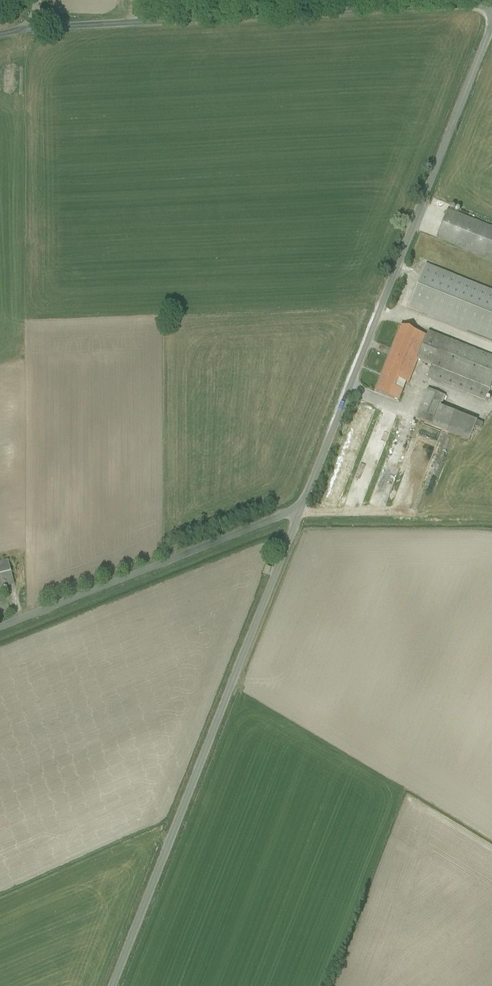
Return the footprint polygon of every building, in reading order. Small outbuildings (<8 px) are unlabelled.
[(446,211),(435,237),(491,260),(491,229),(446,211)] [(426,265),(408,310),(491,343),(491,291),(426,265)] [(398,400),(405,382),(409,383),(418,362),(430,367),(425,380),(486,404),(491,388),(491,357),(428,331),(425,338),(403,329),(378,392),(398,400)] [(445,397),(426,389),(414,420),(469,442),(475,427),(481,430),(483,424),(441,407),(445,397)] [(14,586),(8,561),(0,562),(0,589),(14,586)]
